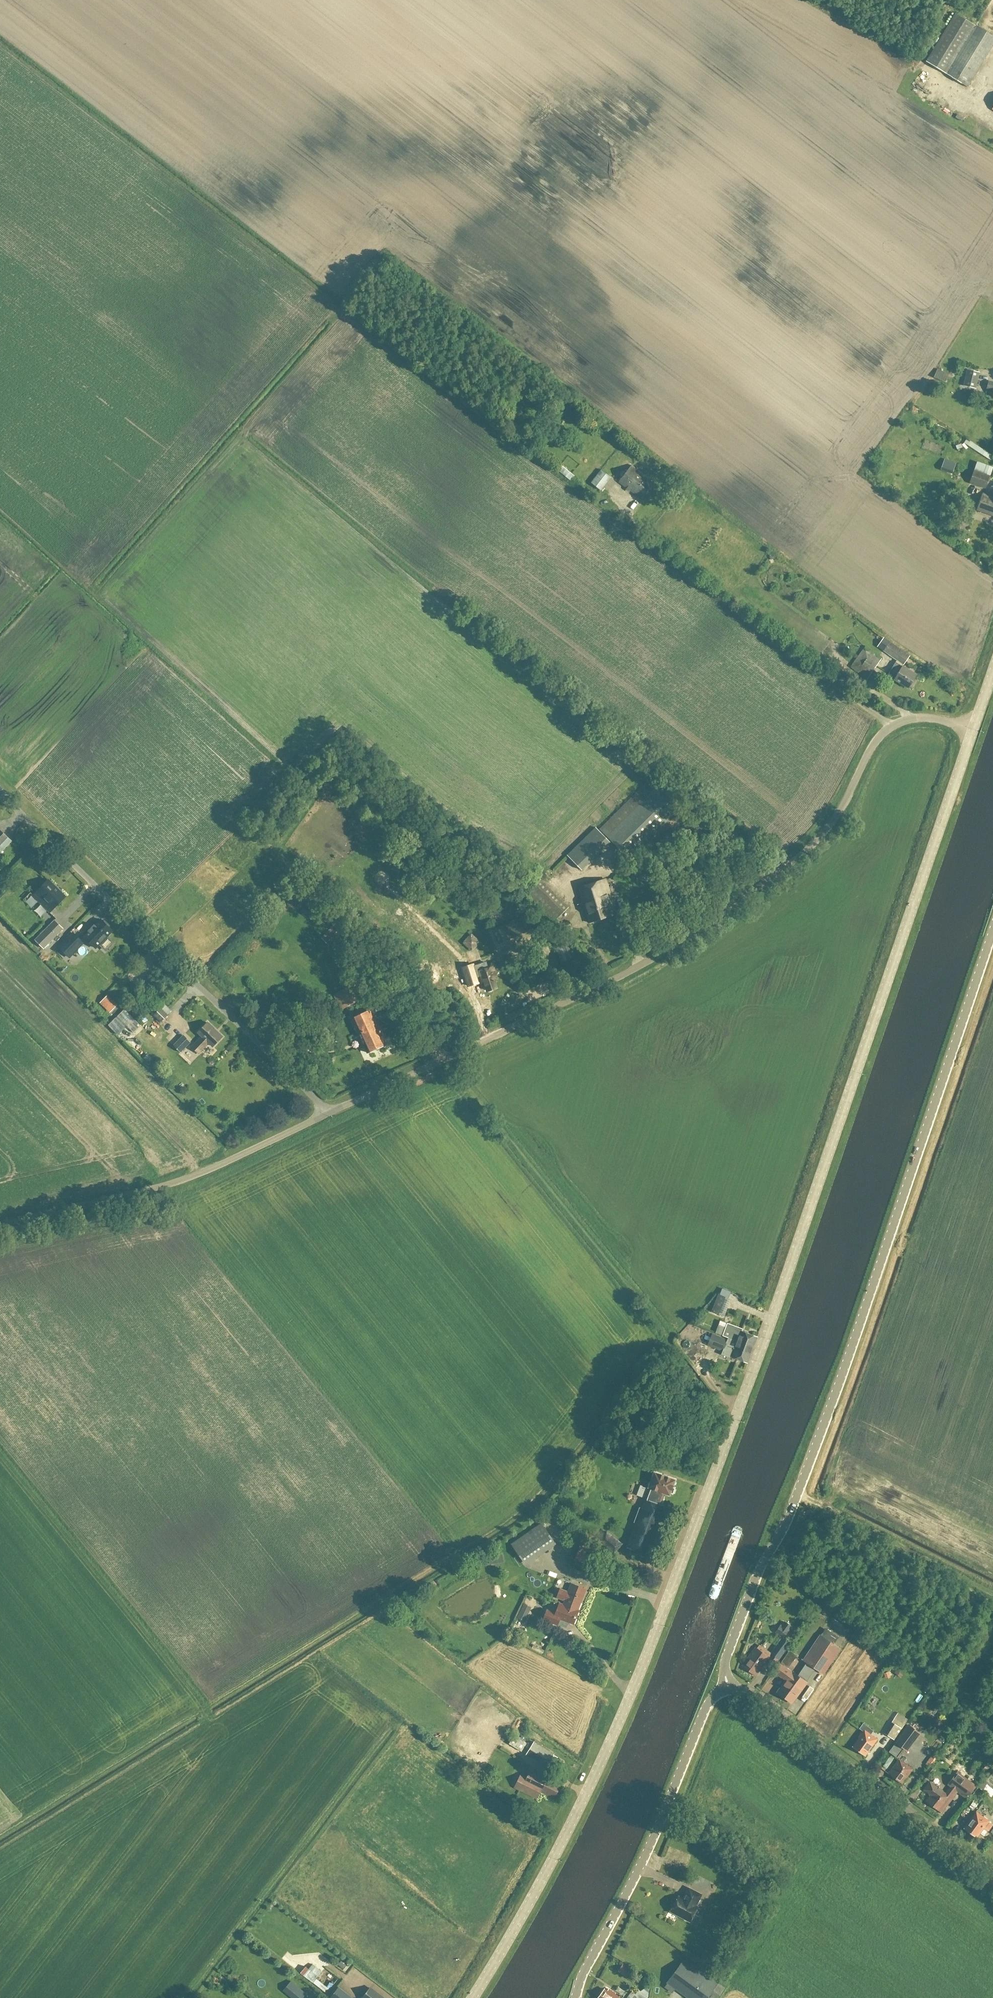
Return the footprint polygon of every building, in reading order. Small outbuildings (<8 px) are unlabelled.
[(926,61),(967,86),(992,44),(992,37),(955,14),(926,61)] [(945,382),(949,374),(938,369),(934,377),(945,382)] [(963,385),(975,388),(979,372),(967,369),(963,385)] [(641,499),(654,483),(632,465),(619,481),(641,499)] [(602,470),(592,483),(601,490),(611,477),(602,470)] [(986,489),(990,476),(974,470),(970,483),(986,489)] [(983,494),(977,510),(992,516),(992,497),(983,494)] [(903,665),(910,655),(890,641),(883,651),(903,665)] [(867,678),(881,658),(865,646),(851,666),(867,678)] [(908,688),(916,675),(902,666),(900,670),(893,666),(889,673),(895,677),(894,679),(908,688)] [(629,858),(680,808),(658,786),(657,787),(649,779),(600,828),(629,858)] [(13,841),(7,837),(0,847),(0,853),(3,855),(13,841)] [(581,843),(569,853),(582,866),(601,849),(596,843),(588,851),(581,843)] [(569,907),(540,879),(526,893),(555,922),(569,907)] [(38,890),(38,891),(33,895),(49,912),(54,907),(65,896),(49,880),(48,880),(50,882),(39,891),(38,890)] [(589,924),(603,919),(618,914),(607,880),(578,888),(589,924)] [(526,915),(490,931),(498,950),(535,933),(526,915)] [(54,920),(49,925),(35,939),(43,948),(63,929),(54,920)] [(103,922),(101,920),(95,926),(94,925),(88,931),(89,932),(84,937),(96,948),(112,931),(110,929),(111,927),(104,921),(103,922)] [(565,930),(572,926),(569,920),(562,925),(565,930)] [(320,939),(329,947),(342,932),(334,925),(320,939)] [(69,958),(83,943),(73,933),(59,948),(69,958)] [(494,980),(497,979),(493,966),(478,971),(483,988),(486,987),(487,991),(496,988),(494,980)] [(342,1008),(363,996),(355,982),(334,994),(342,1008)] [(161,1008),(154,1016),(161,1023),(168,1016),(161,1008)] [(367,1052),(386,1043),(370,1009),(351,1018),(367,1052)] [(213,1046),(222,1037),(208,1022),(198,1032),(202,1035),(193,1044),(201,1051),(209,1043),(213,1046)] [(191,1042),(184,1035),(174,1045),(181,1052),(191,1042)] [(722,1316),(729,1299),(719,1295),(712,1311),(722,1316)] [(754,1347),(758,1337),(742,1331),(743,1328),(728,1322),(723,1335),(729,1337),(737,1341),(737,1340),(754,1347)] [(707,1345),(723,1352),(728,1340),(712,1334),(707,1345)] [(748,1362),(754,1347),(737,1340),(737,1341),(732,1356),(748,1362)] [(683,1396),(689,1391),(685,1385),(678,1391),(683,1396)] [(660,1505),(662,1500),(664,1494),(669,1495),(668,1495),(669,1496),(669,1495),(670,1495),(671,1492),(673,1493),(674,1488),(672,1488),(675,1481),(675,1480),(674,1479),(674,1480),(655,1473),(655,1472),(654,1472),(653,1473),(654,1473),(649,1487),(648,1487),(648,1488),(649,1488),(642,1508),(639,1507),(634,1522),(636,1523),(627,1548),(632,1549),(631,1552),(645,1557),(664,1506),(660,1505)] [(553,1540),(541,1524),(512,1544),(523,1561),(553,1540)] [(581,1535),(567,1526),(564,1531),(578,1540),(581,1535)] [(599,1542),(606,1548),(614,1554),(622,1544),(606,1532),(599,1542)] [(594,1566),(599,1552),(580,1545),(575,1558),(594,1566)] [(577,1610),(585,1589),(572,1584),(568,1592),(560,1589),(557,1597),(565,1600),(564,1605),(577,1610)] [(573,1624),(578,1611),(577,1610),(564,1605),(560,1604),(556,1614),(547,1610),(544,1620),(558,1625),(560,1619),(573,1624)] [(523,1605),(518,1617),(525,1620),(530,1608),(523,1605)] [(779,1626),(775,1632),(784,1638),(791,1627),(785,1622),(781,1628),(779,1626)] [(804,1661),(823,1673),(840,1649),(821,1636),(804,1661)] [(783,1638),(771,1654),(779,1659),(791,1644),(783,1638)] [(756,1676),(766,1662),(769,1658),(756,1647),(742,1666),(756,1676)] [(792,1672),(792,1673),(781,1664),(775,1672),(786,1680),(777,1692),(792,1703),(807,1682),(792,1672)] [(894,1718),(884,1733),(894,1740),(904,1725),(894,1718)] [(852,1746),(852,1747),(865,1757),(866,1756),(865,1756),(877,1740),(869,1734),(872,1730),(863,1723),(859,1729),(863,1732),(853,1747),(852,1746)] [(909,1725),(889,1752),(897,1758),(904,1748),(907,1751),(920,1733),(909,1725)] [(526,1745),(514,1737),(509,1744),(522,1751),(526,1745)] [(545,1767),(553,1754),(534,1742),(526,1754),(545,1767)] [(931,1765),(940,1755),(936,1751),(927,1761),(931,1765)] [(903,1784),(913,1769),(899,1759),(889,1774),(903,1784)] [(561,1785),(531,1770),(527,1778),(521,1774),(514,1787),(537,1798),(540,1792),(554,1799),(561,1785)] [(967,1799),(976,1787),(957,1773),(948,1785),(952,1787),(947,1794),(930,1782),(924,1790),(931,1795),(926,1801),(940,1812),(956,1790),(967,1799)] [(991,1797),(992,1794),(992,1773),(989,1778),(988,1778),(980,1789),(991,1797)] [(963,1829),(977,1839),(977,1838),(984,1828),(988,1831),(992,1825),(989,1822),(989,1821),(976,1812),(964,1828),(963,1829)] [(686,1897),(684,1900),(679,1897),(672,1911),(690,1921),(697,1907),(696,1906),(702,1895),(689,1888),(685,1896),(686,1897)] [(685,1959),(671,1979),(696,1997),(707,1997),(718,1983),(685,1959)] [(299,1988),(291,1982),(284,1990),(283,1992),(291,1997),(304,1997),(306,1995),(299,1988)] [(370,1988),(363,1997),(383,1997),(370,1988)] [(330,1997),(349,1997),(337,1989),(330,1997)] [(622,1997),(610,1989),(609,1992),(605,1989),(599,1997),(621,1997),(622,1997)]
